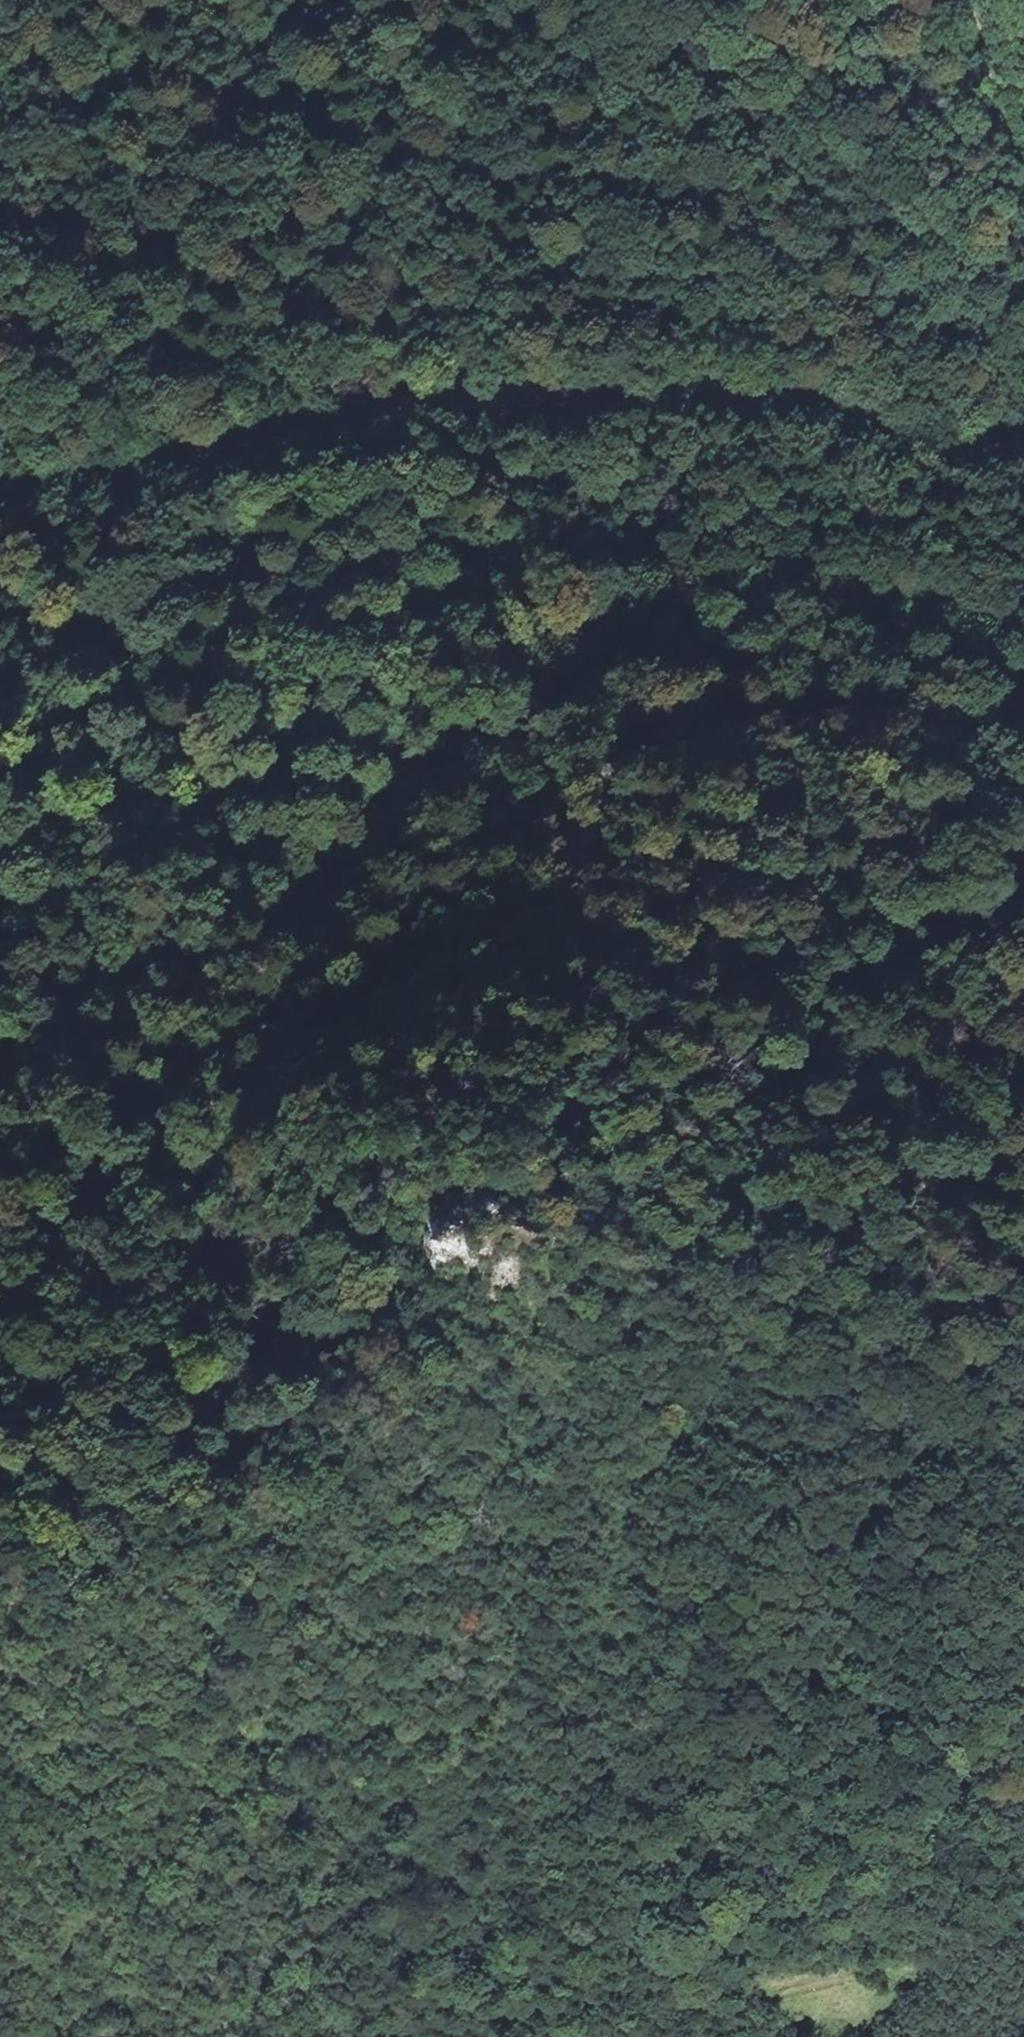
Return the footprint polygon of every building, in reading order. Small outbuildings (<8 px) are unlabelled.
[(458,1251),(455,1220),(429,1222),(432,1254),(458,1251)]
